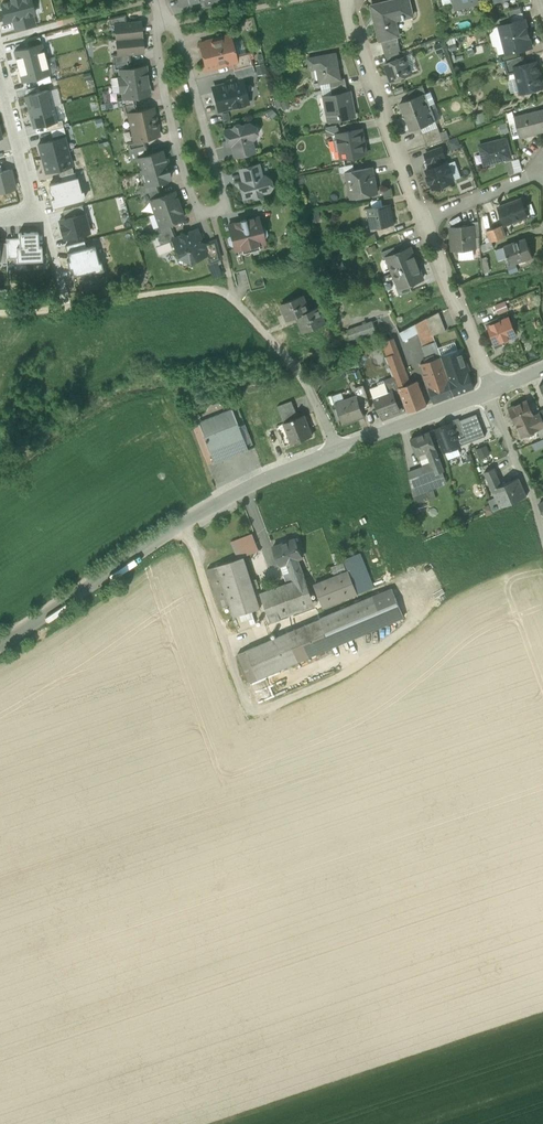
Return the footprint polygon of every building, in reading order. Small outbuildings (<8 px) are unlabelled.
[(15,28),(34,24),(31,14),(34,13),(31,0),(11,0),(1,3),(5,21),(13,19),(15,28)] [(371,5),(380,41),(381,40),(397,36),(399,36),(396,20),(413,16),(409,0),(393,0),(371,5)] [(521,6),(506,10),(508,16),(510,16),(523,12),(521,6)] [(125,15),(108,19),(109,26),(114,25),(126,24),(125,15)] [(508,16),(491,21),(493,28),(499,26),(499,25),(512,22),(510,16),(508,16)] [(512,22),(499,25),(499,26),(503,39),(528,33),(525,19),(512,22)] [(126,24),(114,25),(116,40),(142,37),(140,22),(126,24)] [(503,39),(499,26),(493,28),(495,35),(491,39),(493,46),(497,47),(499,54),(506,53),(503,39)] [(528,33),(503,39),(506,53),(518,50),(532,46),(528,33)] [(226,35),(215,38),(215,39),(200,44),(206,69),(231,63),(236,61),(235,56),(234,52),(235,51),(233,43),(231,43),(229,36),(226,37),(226,35)] [(397,36),(381,40),(385,56),(386,56),(399,51),(401,51),(397,36)] [(142,37),(116,40),(117,54),(117,55),(130,53),(143,52),(142,37)] [(17,66),(44,59),(41,44),(13,51),(17,66)] [(518,50),(506,53),(499,54),(501,62),(504,61),(520,56),(518,50)] [(252,51),(235,56),(236,61),(231,63),(233,70),(253,65),(251,58),(254,57),(252,51)] [(399,51),(386,56),(389,62),(401,57),(399,51)] [(130,53),(117,55),(117,54),(112,55),(113,64),(129,62),(130,62),(130,53)] [(336,53),(308,59),(309,59),(310,69),(317,68),(320,83),(330,81),(341,79),(336,54),(336,53)] [(410,54),(404,56),(409,72),(416,69),(410,54)] [(389,62),(386,63),(392,81),(410,74),(409,72),(404,56),(401,57),(389,62)] [(520,56),(504,61),(507,75),(516,72),(515,67),(525,64),(523,56),(520,56)] [(21,82),(49,75),(44,59),(17,66),(21,82)] [(129,62),(113,64),(111,64),(113,72),(119,71),(119,70),(130,69),(129,62)] [(515,67),(516,72),(521,92),(525,91),(527,92),(531,91),(532,89),(542,87),(542,85),(541,78),(540,78),(536,62),(525,64),(515,67)] [(241,76),(241,77),(255,74),(253,65),(233,70),(235,78),(241,76)] [(130,69),(119,70),(119,71),(120,77),(118,77),(119,85),(148,81),(145,66),(130,69)] [(341,79),(330,81),(331,88),(347,85),(345,78),(341,79)] [(226,84),(212,88),(218,111),(248,103),(242,80),(226,84)] [(148,81),(119,85),(120,92),(122,92),(123,98),(123,99),(134,97),(150,95),(148,81)] [(347,85),(331,88),(332,94),(348,91),(347,85)] [(423,86),(407,91),(410,99),(423,94),(423,95),(426,94),(423,86)] [(28,113),(53,107),(49,91),(24,97),(28,113)] [(332,94),(327,95),(329,105),(326,105),(330,122),(354,117),(352,103),(353,102),(351,91),(348,91),(332,94)] [(426,94),(423,95),(427,106),(435,103),(431,92),(426,94)] [(410,99),(400,103),(405,117),(428,108),(427,106),(423,95),(423,94),(410,99)] [(134,97),(123,99),(123,98),(117,99),(118,107),(122,106),(135,104),(134,97)] [(135,104),(122,106),(124,114),(128,113),(137,111),(135,104)] [(32,129),(57,123),(53,107),(28,113),(32,129)] [(137,111),(128,113),(132,127),(155,122),(152,108),(137,111)] [(428,108),(405,117),(411,130),(420,127),(433,122),(428,108)] [(515,117),(516,122),(519,136),(520,137),(542,131),(542,109),(515,117)] [(483,112),(475,114),(476,122),(484,120),(483,112)] [(155,122),(132,127),(135,141),(144,139),(158,136),(155,122)] [(435,128),(433,122),(420,127),(423,133),(435,128)] [(516,122),(510,124),(513,138),(519,136),(516,122)] [(241,125),(238,124),(234,125),(232,128),(224,130),(226,141),(222,142),(224,147),(235,144),(247,140),(253,139),(257,133),(255,126),(249,123),(241,125)] [(338,127),(325,130),(327,136),(337,134),(340,133),(338,127)] [(435,128),(423,133),(427,146),(443,140),(438,127),(435,128)] [(340,133),(337,134),(342,159),(367,154),(362,129),(340,133)] [(41,159),(67,152),(63,138),(37,144),(41,159)] [(457,138),(449,142),(451,147),(454,148),(460,146),(457,138)] [(506,138),(479,145),(484,164),(511,157),(506,138)] [(144,139),(135,141),(126,143),(128,151),(145,147),(144,139)] [(247,140),(235,144),(238,156),(250,153),(247,140)] [(9,143),(0,143),(0,153),(9,153),(9,143)] [(128,151),(131,162),(137,160),(137,158),(148,155),(145,147),(128,151)] [(442,148),(425,154),(428,162),(432,161),(434,167),(442,164),(439,158),(445,156),(442,148)] [(148,155),(137,158),(137,160),(141,172),(164,165),(162,159),(164,159),(162,151),(148,155)] [(45,174),(71,167),(67,152),(41,159),(45,174)] [(519,159),(512,161),(515,173),(522,171),(519,159)] [(512,161),(506,162),(509,175),(515,173),(512,161)] [(434,167),(426,170),(428,176),(427,177),(429,183),(431,183),(433,189),(454,181),(451,175),(453,175),(450,168),(449,169),(447,163),(442,164),(434,167)] [(258,164),(243,168),(246,180),(261,176),(258,164)] [(353,164),(339,167),(340,174),(346,173),(346,172),(354,171),(353,164)] [(164,165),(141,172),(144,183),(145,185),(155,182),(170,178),(168,170),(166,170),(164,165)] [(354,171),(346,173),(349,185),(353,184),(355,198),(377,193),(375,193),(374,184),(375,183),(372,168),(354,171)] [(16,189),(11,170),(0,172),(0,193),(16,189)] [(246,180),(234,183),(236,188),(240,187),(243,198),(252,195),(255,197),(258,196),(260,193),(268,191),(272,185),(270,178),(264,175),(261,176),(246,180)] [(55,207),(81,200),(75,179),(49,186),(55,207)] [(155,182),(145,185),(144,183),(138,185),(140,195),(143,194),(157,189),(155,182)] [(157,189),(143,194),(145,202),(150,200),(149,200),(160,196),(157,189)] [(160,196),(149,200),(150,200),(154,213),(179,204),(174,191),(160,196)] [(521,199),(498,208),(504,225),(527,216),(521,199)] [(179,204),(154,213),(159,226),(159,227),(170,223),(184,218),(179,204)] [(390,204),(368,209),(371,228),(394,224),(390,204)] [(255,206),(237,211),(240,221),(228,224),(231,235),(230,236),(228,237),(228,239),(228,240),(229,242),(230,242),(231,243),(233,243),(234,250),(264,242),(262,235),(264,235),(265,233),(265,232),(265,230),(264,229),(263,228),(262,228),(260,228),(255,206)] [(64,240),(90,233),(85,212),(58,219),(64,240)] [(478,222),(471,222),(471,226),(472,238),(479,237),(478,222)] [(170,223),(159,227),(159,226),(154,228),(157,236),(172,231),(170,223)] [(471,226),(451,228),(452,250),(459,250),(473,248),(472,238),(471,226)] [(502,226),(486,231),(490,242),(492,242),(506,237),(502,226)] [(195,229),(184,233),(181,232),(179,235),(175,237),(171,238),(172,240),(175,247),(178,256),(189,261),(206,254),(207,254),(204,246),(205,243),(202,242),(198,230),(195,229)] [(172,231),(157,236),(160,244),(172,240),(171,238),(175,237),(172,231)] [(18,263),(42,262),(42,250),(39,250),(38,234),(19,235),(20,250),(17,250),(18,263)] [(375,235),(361,240),(363,246),(377,241),(375,235)] [(215,239),(205,243),(204,246),(207,254),(206,254),(209,263),(215,260),(220,258),(215,239)] [(526,239),(504,247),(510,264),(522,260),(522,261),(533,258),(526,239)] [(175,247),(172,240),(160,244),(156,245),(159,253),(175,247)] [(490,242),(480,246),(483,252),(494,248),(492,242),(490,242)] [(73,282),(105,274),(101,259),(99,260),(95,245),(65,252),(67,261),(64,262),(67,273),(70,273),(73,282)] [(394,247),(382,252),(384,259),(387,258),(397,253),(394,247)] [(397,253),(387,258),(393,273),(418,263),(417,258),(415,259),(410,248),(397,253)] [(474,257),(473,248),(459,250),(460,258),(474,257)] [(259,266),(245,269),(241,254),(228,257),(233,273),(245,270),(250,291),(265,287),(259,266)] [(215,260),(209,263),(207,264),(210,271),(218,268),(215,260)] [(418,263),(393,273),(399,288),(409,284),(423,279),(418,268),(420,267),(418,263)] [(409,284),(399,288),(397,289),(399,296),(412,291),(409,284)] [(309,312),(302,296),(281,305),(288,321),(297,317),(303,333),(325,324),(318,308),(309,312)] [(509,310),(505,301),(495,305),(498,315),(509,310)] [(439,313),(426,319),(432,336),(446,331),(439,313)] [(499,318),(487,323),(495,344),(516,336),(509,318),(500,321),(499,318)] [(426,319),(416,325),(419,334),(423,346),(435,342),(432,336),(426,319)] [(373,322),(347,331),(352,345),(377,336),(374,327),(373,322)] [(383,323),(374,327),(377,336),(377,337),(386,333),(383,323)] [(416,325),(399,334),(403,342),(419,334),(416,325)] [(409,384),(393,339),(381,344),(398,388),(409,384)] [(435,342),(423,346),(429,361),(440,357),(435,342)] [(461,350),(440,357),(446,374),(448,381),(454,396),(474,389),(461,350)] [(429,361),(420,364),(426,382),(446,374),(440,357),(429,361)] [(446,374),(426,382),(429,388),(448,381),(446,374)] [(395,380),(385,384),(388,392),(392,391),(396,401),(402,399),(395,380)] [(385,384),(384,381),(378,383),(379,386),(370,389),(381,418),(400,411),(396,401),(392,391),(388,392),(385,384)] [(426,406),(417,381),(409,384),(398,388),(408,412),(407,413),(408,413),(427,406),(427,405),(426,406)] [(429,388),(434,404),(454,396),(448,381),(429,388)] [(371,407),(363,385),(354,389),(356,396),(357,396),(362,410),(371,407)] [(356,396),(335,404),(343,425),(344,425),(344,424),(364,417),(364,418),(365,417),(362,410),(357,396),(356,396)] [(291,401),(277,407),(281,415),(295,409),(291,401)] [(527,401),(509,409),(516,425),(517,425),(522,437),(539,429),(533,417),(534,417),(534,416),(527,401)] [(232,409),(198,422),(214,463),(248,450),(232,409)] [(295,409),(281,415),(284,423),(298,418),(295,409)] [(540,413),(534,416),(534,417),(533,417),(539,429),(542,427),(542,420),(540,413)] [(284,423),(292,444),(312,437),(304,415),(298,418),(284,423)] [(465,437),(459,419),(450,422),(451,424),(452,423),(458,440),(465,437)] [(451,424),(435,430),(440,441),(444,452),(449,450),(452,452),(458,449),(459,447),(460,446),(458,440),(452,423),(451,424)] [(435,430),(429,432),(433,443),(440,441),(435,430)] [(429,432),(411,439),(417,456),(426,452),(435,449),(433,443),(429,432)] [(476,449),(480,458),(490,454),(486,445),(476,449)] [(435,449),(426,452),(431,465),(435,475),(444,472),(435,449)] [(422,468),(431,465),(426,452),(417,456),(422,468)] [(419,481),(435,475),(431,465),(422,468),(415,471),(419,481)] [(494,468),(484,472),(492,489),(501,485),(494,468)] [(415,471),(408,473),(411,484),(419,481),(415,471)] [(419,481),(411,484),(414,503),(437,497),(434,488),(448,483),(444,472),(435,475),(419,481)] [(501,485),(492,489),(496,498),(500,508),(527,496),(519,478),(501,485)] [(496,498),(489,502),(492,511),(500,508),(496,498)] [(252,534),(231,542),(237,559),(258,551),(252,534)] [(295,539),(272,547),(279,566),(280,566),(298,559),(302,558),(295,539)] [(374,587),(360,553),(354,556),(368,590),(374,587)] [(244,558),(217,566),(230,605),(230,607),(257,599),(254,590),(258,588),(256,580),(251,581),(244,558)] [(298,559),(280,566),(287,583),(305,577),(298,559)] [(217,566),(207,569),(220,608),(230,605),(217,566)] [(348,571),(314,585),(323,608),(357,594),(348,571)] [(287,583),(260,593),(270,622),(315,606),(305,577),(287,583)] [(392,589),(321,619),(333,647),(404,617),(392,589)] [(257,599),(230,607),(234,617),(260,609),(257,599)] [(321,619),(246,650),(258,679),(333,647),(321,619)] [(258,679),(246,650),(238,654),(249,683),(258,679)] [(334,651),(261,682),(268,700),(342,669),(334,651)]
